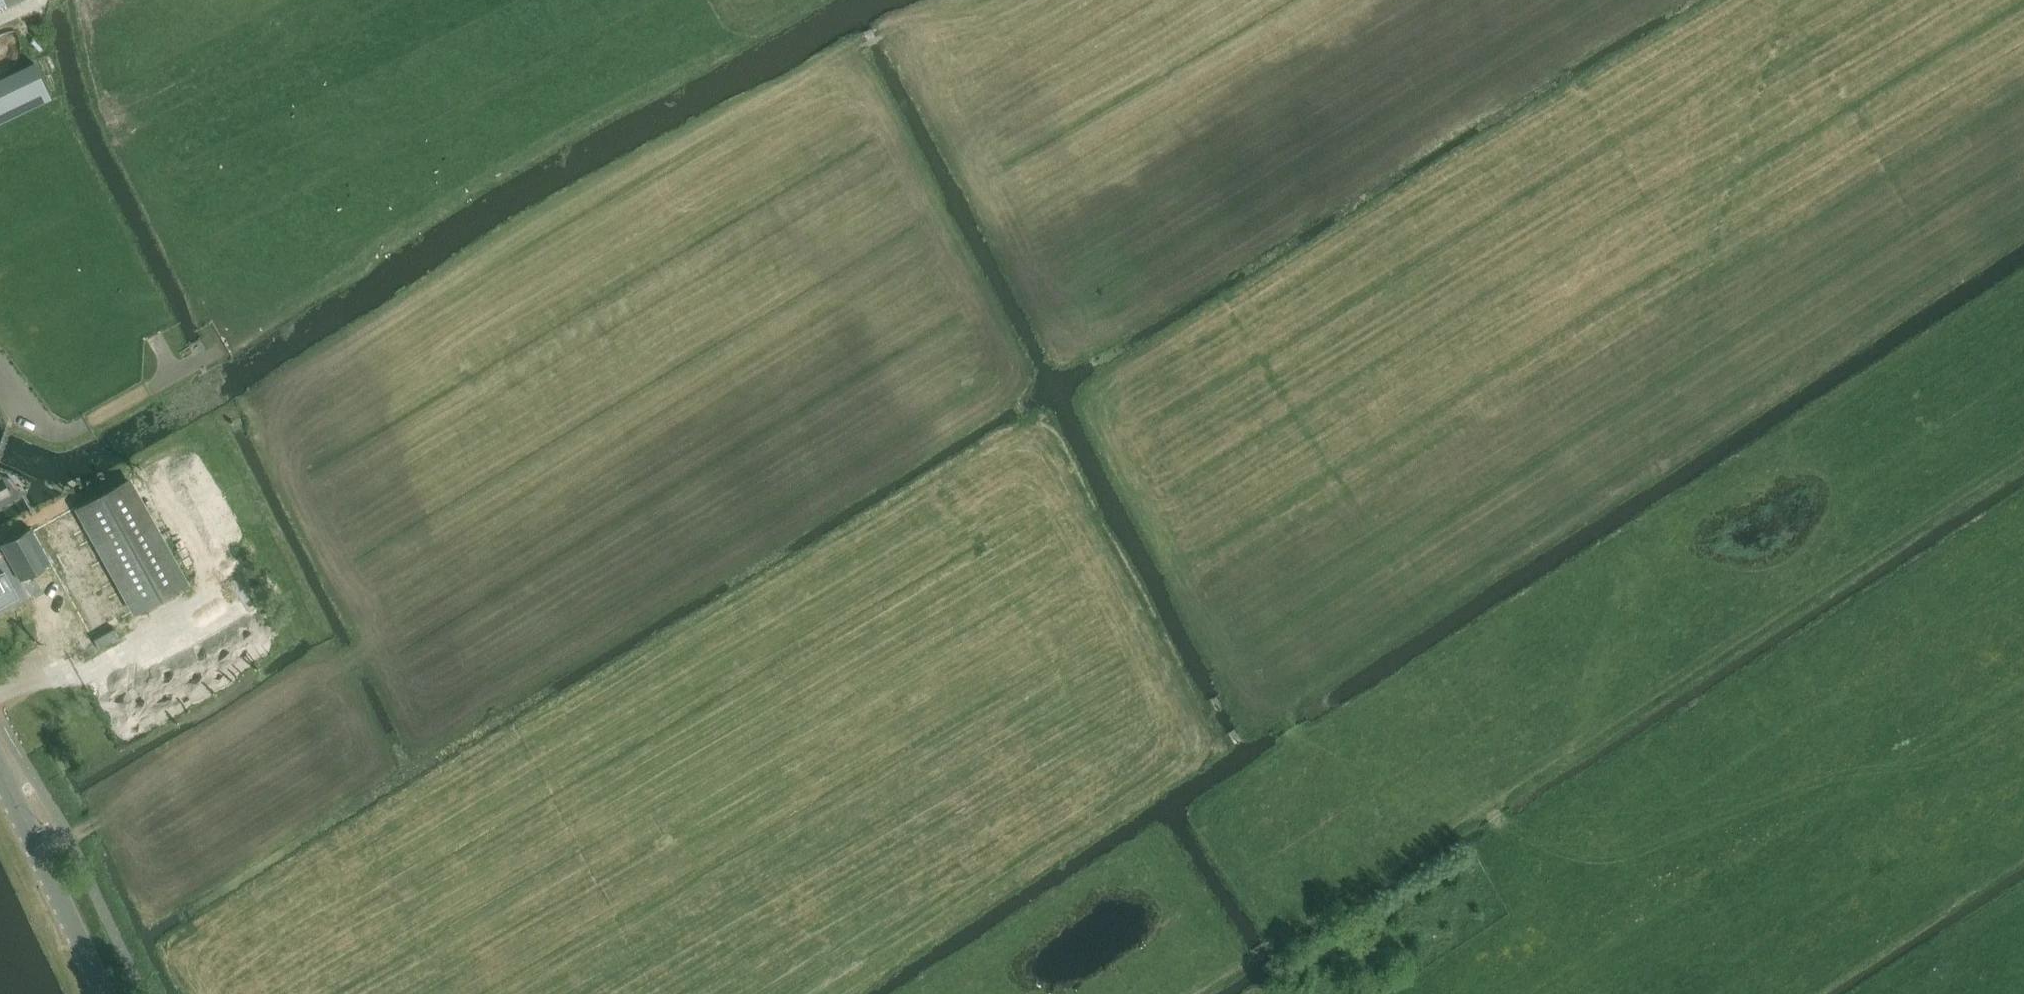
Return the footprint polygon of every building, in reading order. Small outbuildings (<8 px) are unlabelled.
[(14,29),(11,26),(7,24),(3,23),(0,22),(0,70),(4,69),(8,67),(11,65),(14,62),(17,59),(19,56),(20,52),(21,48),(21,44),(20,40),(19,36),(16,32),(14,29)] [(0,76),(0,121),(53,99),(37,61),(0,76)] [(0,478),(0,506),(21,495),(11,479),(2,477),(0,478)] [(135,613),(187,585),(129,483),(78,511),(134,612),(135,613)] [(0,544),(0,545),(19,580),(49,563),(30,528),(0,544)] [(17,597),(3,572),(0,574),(0,606),(17,597)] [(56,605),(83,659),(124,639),(96,585),(56,605)]
